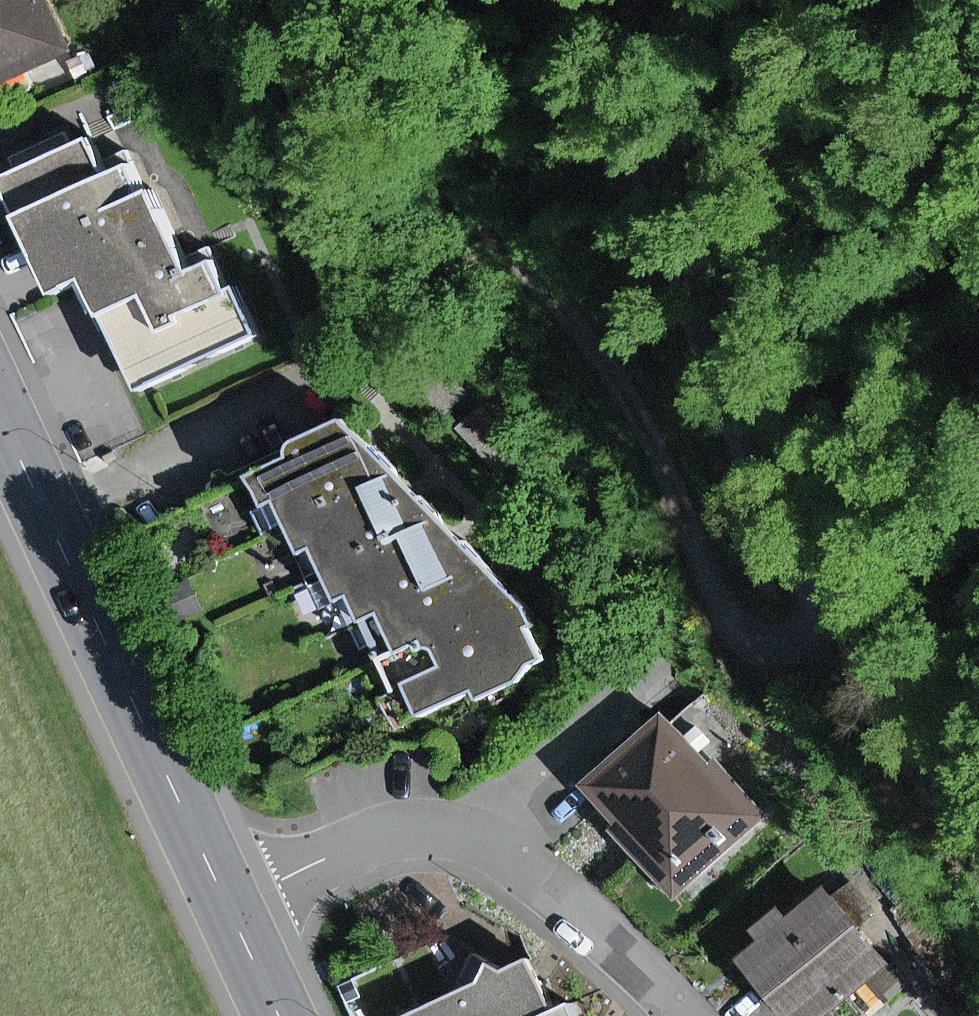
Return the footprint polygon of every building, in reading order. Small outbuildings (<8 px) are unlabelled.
[(86,49),(60,0),(0,0),(0,95),(86,49)] [(263,332),(227,248),(191,263),(158,187),(146,192),(135,166),(104,180),(89,144),(0,181),(0,208),(7,224),(35,212),(68,291),(98,278),(143,383),(263,332)] [(306,533),(392,475),(349,425),(260,486),(280,517),(290,510),(306,533)] [(349,586),(436,525),(392,475),(306,533),(325,559),(330,556),(349,586)] [(385,631),(474,570),(436,525),(349,586),(365,612),(371,608),(385,631)] [(422,678),(516,615),(474,570),(385,631),(401,656),(407,653),(422,678)] [(543,655),(516,615),(422,678),(432,692),(437,689),(454,715),(543,655)] [(668,722),(588,789),(666,881),(746,814),(668,722)] [(735,967),(779,1015),(830,1015),(892,962),(825,887),(735,967)] [(416,1015),(550,1015),(554,1014),(530,962),(416,1015)] [(554,1014),(550,1015),(571,1015),(567,1008),(554,1014)]
